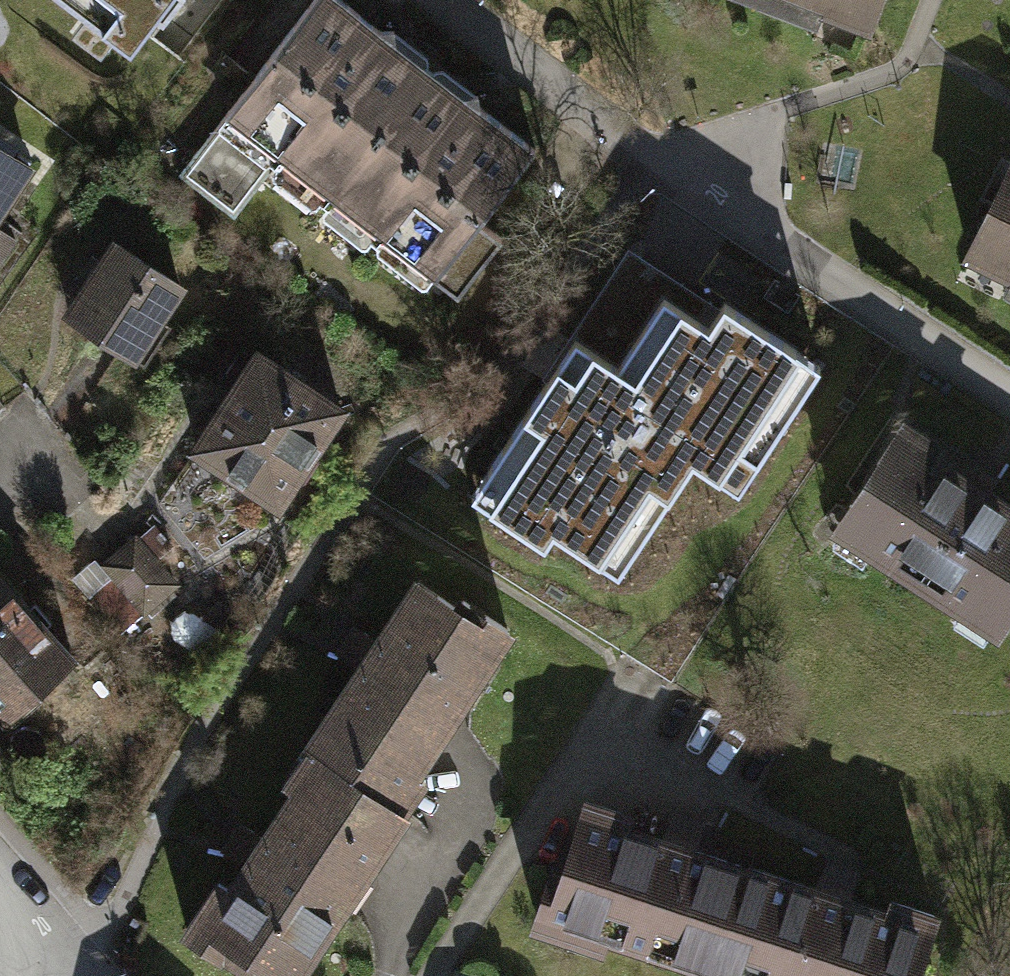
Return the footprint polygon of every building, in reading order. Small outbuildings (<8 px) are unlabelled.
[(126,48),(162,0),(61,0),(126,48)] [(222,113),(432,277),(455,295),(498,240),(474,222),(531,150),(338,0),(311,0),(222,113)] [(868,33),(881,0),(781,0),(868,33)] [(54,155),(0,119),(0,267),(26,228),(12,218),(54,155)] [(965,251),(1009,272),(1000,291),(1009,296),(1009,160),(965,251)] [(124,215),(64,297),(140,352),(200,270),(124,215)] [(663,296),(617,366),(575,338),(547,380),(470,496),(545,545),(554,531),(618,573),(693,459),(739,490),(821,366),(726,303),(710,327),(683,309),(663,296)] [(278,495),(361,392),(271,320),(188,423),(278,495)] [(834,524),(998,630),(1009,612),(1009,507),(977,485),(932,457),(940,445),(902,420),(834,524)] [(158,605),(188,575),(141,526),(110,556),(158,605)] [(10,706),(85,635),(0,546),(0,695),(10,706)] [(98,556),(80,579),(131,622),(150,600),(98,556)] [(177,936),(199,949),(207,937),(271,975),(304,975),(408,805),(512,636),(409,573),(301,750),(283,780),(292,785),(232,883),(215,872),(177,936)] [(531,926),(607,950),(610,939),(727,975),(922,975),(945,905),(896,889),(891,905),(839,888),(680,838),(629,821),(634,806),(585,790),(563,858),(553,855),(531,926)]
